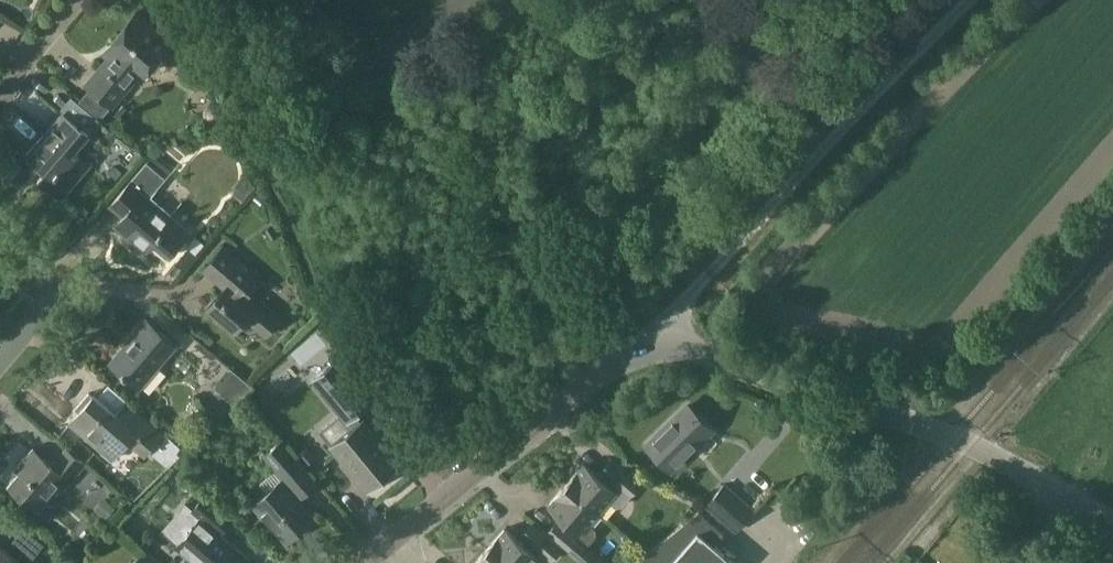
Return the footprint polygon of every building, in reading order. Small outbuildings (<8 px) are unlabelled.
[(145,72),(171,42),(137,13),(111,43),(109,41),(99,53),(107,60),(87,83),(91,87),(79,100),(100,118),(142,69),(145,72)] [(40,85),(26,100),(40,111),(53,96),(40,85)] [(61,198),(91,163),(74,150),(88,134),(84,130),(92,119),(66,98),(58,107),(62,111),(26,154),(44,170),(38,177),(61,198)] [(206,113),(206,114),(206,115),(206,116),(206,117),(207,117),(207,118),(207,119),(208,119),(208,120),(209,120),(209,121),(210,121),(211,121),(211,122),(212,122),(213,122),(214,122),(215,122),(216,122),(217,122),(218,121),(219,121),(220,120),(221,119),(221,118),(222,117),(222,116),(222,115),(222,114),(222,113),(222,112),(222,111),(222,110),(221,110),(221,109),(220,108),(219,107),(218,107),(218,106),(217,106),(216,106),(215,106),(214,106),(213,106),(212,106),(211,106),(210,107),(209,107),(209,108),(208,108),(208,109),(207,109),(207,110),(206,111),(206,112),(206,113)] [(109,129),(101,138),(109,144),(116,136),(109,129)] [(169,254),(188,231),(150,198),(167,178),(147,162),(109,206),(122,217),(115,226),(145,251),(154,241),(169,254)] [(196,237),(188,247),(197,255),(205,245),(196,237)] [(250,268),(244,264),(223,245),(202,269),(224,288),(206,309),(234,333),(246,319),(265,335),(280,317),(250,291),(263,276),(251,266),(250,268)] [(139,388),(177,345),(145,317),(129,335),(131,336),(109,362),(139,388)] [(243,395),(253,386),(230,368),(214,388),(234,404),(238,400),(243,395)] [(115,413),(93,394),(69,423),(112,459),(127,441),(144,455),(148,450),(164,432),(126,400),(115,413)] [(687,404),(647,444),(671,468),(708,431),(695,418),(698,416),(687,404)] [(366,490),(400,463),(363,418),(328,445),(366,490)] [(164,432),(148,450),(168,467),(183,449),(164,432)] [(86,465),(65,447),(51,464),(33,448),(16,468),(20,471),(8,485),(39,511),(60,487),(64,491),(86,465)] [(306,447),(298,454),(306,463),(314,456),(306,447)] [(333,456),(323,464),(340,487),(350,480),(333,456)] [(567,483),(599,510),(609,499),(617,506),(622,506),(642,484),(613,458),(597,475),(584,464),(567,483)] [(286,541),(313,518),(280,480),(253,503),(286,541)] [(589,523),(599,510),(567,483),(549,505),(561,516),(546,533),(577,559),(597,536),(597,530),(589,523)] [(706,504),(736,530),(753,510),(723,484),(706,504)] [(248,557),(221,534),(232,522),(202,498),(192,510),(201,517),(175,547),(194,562),(242,562),(248,557)] [(710,519),(701,510),(648,551),(661,562),(670,562),(698,531),(698,532),(710,519)] [(714,545),(726,532),(710,519),(698,532),(698,531),(670,562),(735,562),(714,545)] [(549,562),(562,548),(532,523),(521,538),(549,562)] [(504,562),(530,562),(536,556),(504,528),(487,548),(504,562)] [(35,536),(23,551),(34,559),(46,544),(35,536)] [(21,562),(0,546),(0,562),(21,562)] [(487,548),(474,562),(504,562),(487,548)] [(145,550),(134,562),(160,562),(145,550)]
